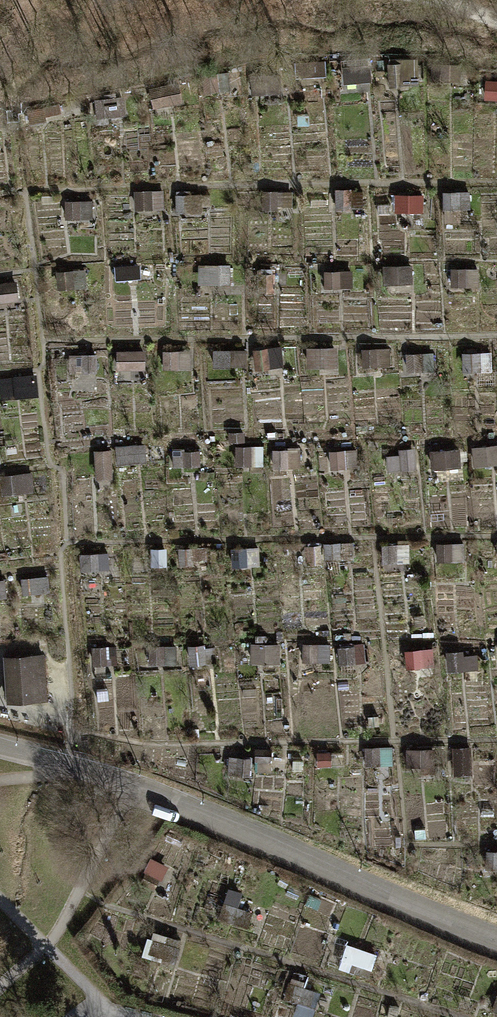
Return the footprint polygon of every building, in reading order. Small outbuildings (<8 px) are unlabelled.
[(487,83),(487,100),(496,100),(496,83),(487,83)] [(20,300),(19,282),(0,283),(0,301),(20,300)] [(340,369),(339,347),(309,348),(310,370),(340,369)] [(120,464),(149,463),(148,443),(119,445),(120,464)] [(475,448),(478,467),(496,464),(496,445),(475,448)] [(99,480),(115,479),(113,450),(97,451),(99,480)] [(433,469),(463,468),(463,450),(433,450),(433,469)] [(417,452),(390,454),(391,471),(418,469),(417,452)] [(283,662),(282,642),(255,644),(256,664),(283,662)] [(304,646),(305,663),(331,662),(331,645),(304,646)] [(435,649),(409,651),(410,666),(436,664),(435,649)] [(40,653),(3,654),(4,709),(40,708),(40,653)] [(177,966),(184,939),(153,931),(147,958),(177,966)] [(351,945),(346,959),(372,968),(377,954),(351,945)]
